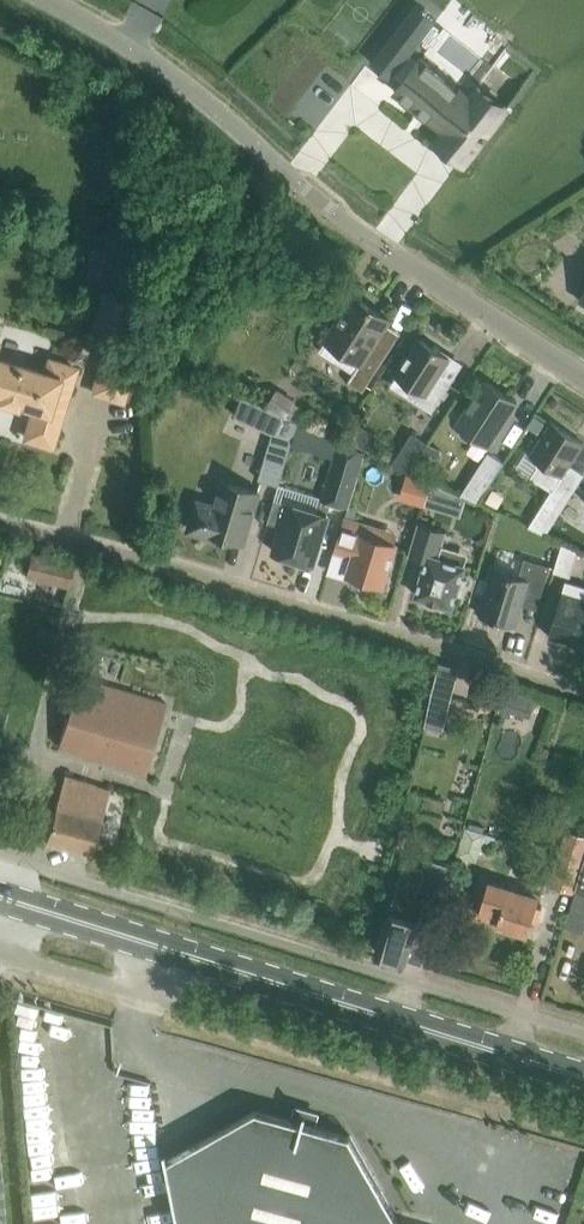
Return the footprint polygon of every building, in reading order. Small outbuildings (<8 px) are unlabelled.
[(395,28),(371,61),(393,78),(395,74),(404,81),(396,91),(445,128),(434,141),(464,164),(508,107),(478,84),(470,94),(460,86),(459,85),(458,86),(428,63),(429,62),(428,61),(427,61),(422,57),(421,58),(412,52),(418,45),(395,28)] [(354,296),(326,340),(360,362),(348,381),(363,391),(392,345),(378,336),(390,319),(354,296)] [(117,301),(113,315),(129,320),(133,305),(117,301)] [(111,330),(105,350),(92,393),(123,402),(136,359),(127,356),(132,336),(111,330)] [(408,359),(397,375),(411,384),(405,394),(432,411),(438,402),(451,382),(450,381),(448,384),(436,376),(449,356),(438,350),(440,347),(435,344),(434,346),(421,338),(408,359)] [(0,397),(0,398),(0,399),(16,404),(16,402),(34,408),(25,438),(51,446),(75,368),(49,360),(45,374),(0,360),(0,397)] [(471,439),(475,436),(493,448),(507,426),(503,423),(518,401),(486,380),(457,424),(461,427),(460,432),(462,436),(466,439),(471,439)] [(269,403),(286,414),(294,401),(277,390),(269,403)] [(538,442),(531,455),(536,458),(537,467),(531,477),(551,490),(528,526),(547,533),(583,475),(583,472),(570,464),(583,443),(551,422),(538,442)] [(294,434),(291,444),(306,448),(311,429),(297,425),(294,434)] [(412,432),(393,463),(410,471),(420,456),(427,444),(428,443),(412,432)] [(270,440),(258,479),(279,485),(290,450),(291,446),(270,440)] [(323,498),(348,506),(365,451),(339,443),(323,498)] [(427,444),(420,456),(434,464),(439,462),(443,455),(441,451),(427,444)] [(461,494),(478,502),(505,461),(488,451),(461,494)] [(421,479),(415,500),(423,502),(429,482),(421,479)] [(229,482),(221,507),(197,500),(189,526),(192,527),(196,533),(208,536),(214,533),(244,543),(260,492),(229,482)] [(433,485),(427,503),(459,513),(464,499),(433,485)] [(275,499),(268,522),(277,525),(282,526),(274,552),(280,553),(281,559),(293,562),(297,559),(313,564),(328,515),(275,499)] [(368,535),(371,525),(344,517),(334,550),(353,556),(347,574),(365,579),(366,583),(369,585),(372,587),(376,586),(379,584),(384,585),(397,544),(368,535)] [(429,599),(429,600),(439,603),(439,602),(453,606),(456,594),(462,596),(468,579),(461,577),(465,565),(439,557),(447,531),(418,522),(408,554),(427,560),(424,568),(424,567),(421,577),(416,595),(429,599)] [(554,571),(570,576),(578,550),(563,542),(554,571)] [(26,575),(41,578),(70,585),(76,560),(31,550),(26,575)] [(495,568),(480,615),(515,626),(524,597),(539,601),(550,565),(525,558),(524,559),(501,552),(496,569),(495,568)] [(583,647),(583,585),(566,580),(549,636),(583,647)] [(85,724),(66,718),(58,746),(146,772),(154,745),(136,739),(142,719),(160,725),(167,702),(79,676),(72,699),(91,704),(85,724)] [(479,680),(472,706),(487,710),(494,684),(479,680)] [(433,695),(426,724),(443,728),(450,699),(433,695)] [(64,775),(45,839),(46,839),(45,841),(63,846),(63,847),(73,850),(73,849),(90,854),(110,789),(64,775)] [(487,830),(482,851),(493,854),(498,833),(487,830)] [(559,881),(575,886),(583,860),(568,855),(559,881)] [(444,897),(453,866),(425,858),(422,868),(405,862),(377,952),(406,961),(414,934),(431,940),(435,926),(410,918),(419,889),(444,897)] [(583,860),(575,886),(583,889),(583,858),(583,860)] [(566,916),(583,921),(583,889),(575,886),(566,916)] [(506,891),(494,888),(488,907),(500,910),(497,923),(529,933),(533,919),(538,921),(542,907),(537,906),(540,894),(521,888),(521,891),(507,887),(506,891)] [(404,1221),(402,1220),(400,1223),(350,1135),(305,1123),(306,1118),(304,1117),(302,1122),(256,1109),(169,1159),(168,1155),(166,1155),(181,1223),(402,1223),(404,1221)]
